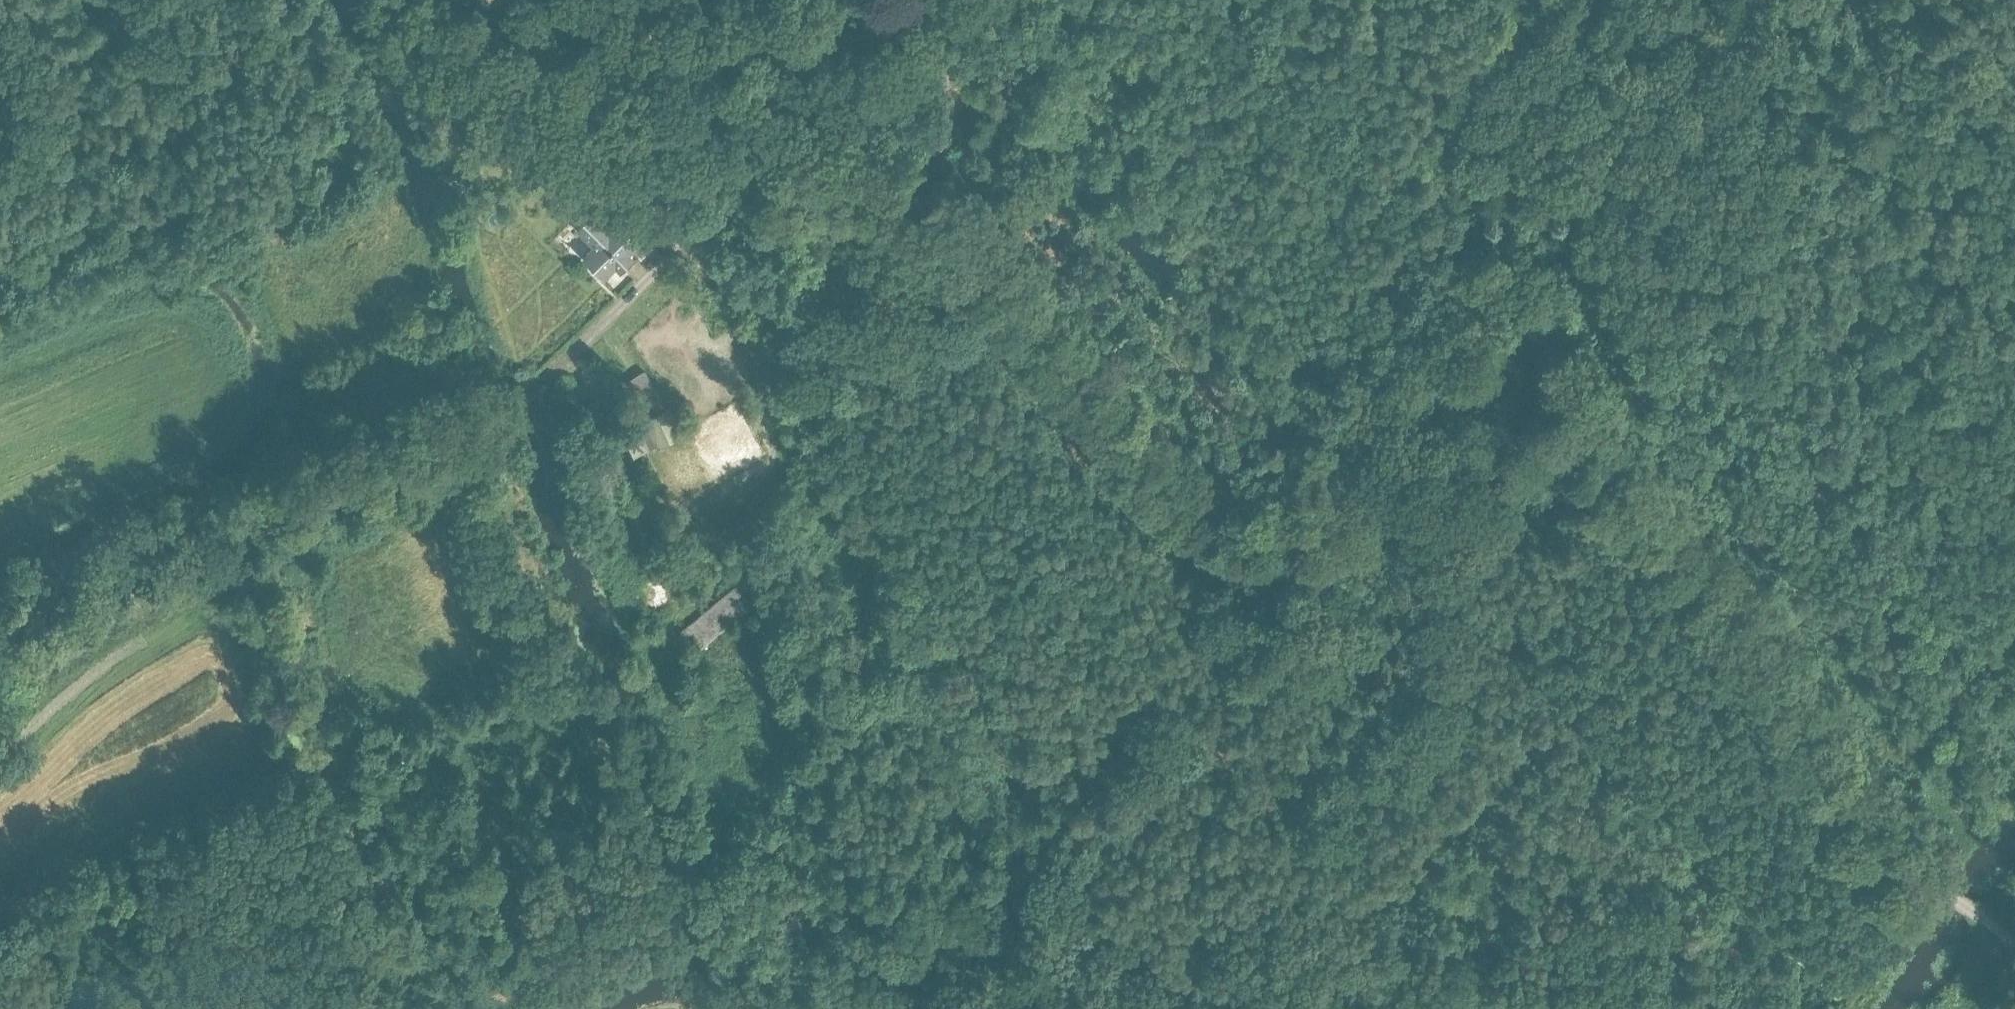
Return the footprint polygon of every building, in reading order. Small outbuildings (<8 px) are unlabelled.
[(640,239),(621,220),(618,223),(604,208),(597,215),(594,213),(580,226),(597,243),(587,253),(607,272),(617,262),(621,266),(634,254),(629,250),(640,239)] [(665,399),(651,376),(632,387),(646,410),(665,399)] [(660,441),(682,432),(671,408),(649,418),(660,441)] [(649,446),(640,424),(625,431),(635,452),(649,446)] [(753,602),(738,584),(681,631),(696,648),(753,602)]
